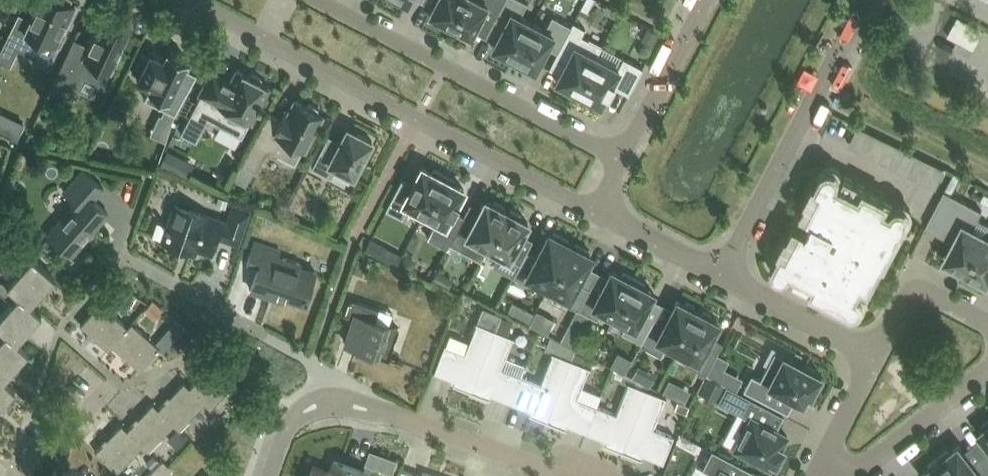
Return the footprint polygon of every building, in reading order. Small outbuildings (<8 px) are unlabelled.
[(0,52),(0,59),(10,64),(19,47),(30,52),(38,35),(60,45),(65,33),(62,31),(74,5),(69,3),(70,0),(40,0),(22,38),(9,32),(0,52)] [(429,13),(439,19),(438,22),(448,27),(463,0),(436,0),(429,13)] [(448,27),(459,33),(461,30),(471,35),(483,12),(494,18),(503,0),(463,0),(448,27)] [(527,1),(525,0),(503,0),(494,18),(505,23),(492,46),(503,52),(501,55),(512,61),(533,22),(520,16),(527,1)] [(581,7),(588,11),(593,0),(585,0),(581,7)] [(572,25),(571,25),(552,14),(545,29),(533,22),(512,61),(523,67),(524,63),(535,69),(547,46),(558,51),(572,25)] [(973,49),(984,29),(958,15),(948,35),(973,49)] [(74,38),(51,88),(72,98),(83,74),(103,84),(129,29),(102,17),(95,31),(94,31),(88,42),(89,43),(88,44),(74,38)] [(582,34),(585,27),(573,21),(571,25),(572,25),(558,51),(568,57),(556,80),(567,86),(565,89),(576,94),(596,56),(602,45),(582,34)] [(649,28),(644,38),(653,43),(659,33),(649,28)] [(150,50),(136,79),(149,85),(147,90),(148,90),(144,98),(177,114),(192,81),(180,75),(188,58),(167,48),(163,56),(150,50)] [(618,67),(596,56),(576,94),(587,100),(588,97),(601,103),(607,91),(608,92),(612,84),(629,93),(643,67),(624,56),(618,67)] [(209,79),(181,132),(196,141),(208,119),(220,125),(220,124),(242,136),(250,121),(269,85),(262,82),(261,77),(253,72),(249,75),(238,69),(231,81),(227,79),(223,86),(209,79)] [(242,163),(234,178),(246,184),(253,170),(256,171),(267,149),(278,154),(295,162),(303,148),(322,113),(318,111),(318,107),(310,103),(307,105),(296,100),(290,112),(286,120),(281,117),(280,119),(268,112),(242,163)] [(372,139),(348,126),(340,140),(329,135),(312,166),(332,177),(337,166),(354,175),(362,158),(366,160),(372,148),(369,146),(372,139)] [(168,150),(161,163),(174,170),(181,156),(168,150)] [(410,204),(425,212),(445,173),(434,168),(432,171),(422,166),(416,178),(416,177),(408,191),(398,186),(386,208),(403,217),(410,204)] [(862,294),(860,292),(861,290),(868,294),(885,262),(886,263),(911,216),(912,215),(912,212),(911,211),(911,210),(911,209),(910,208),(909,206),(908,206),(908,205),(907,204),(904,203),(903,203),(900,203),(899,203),(898,203),(895,205),(894,206),(893,207),(892,208),(890,208),(892,204),(894,200),(885,196),(846,175),(842,182),(840,181),(841,179),(841,178),(841,175),(841,174),(841,173),(840,172),(840,171),(839,170),(838,169),(837,168),(834,166),(833,166),(832,166),(830,166),(828,166),(825,168),(823,170),(816,182),(814,181),(806,198),(807,199),(801,211),(804,212),(798,223),(796,222),(789,234),(788,232),(779,250),(780,250),(774,262),(774,263),(774,264),(774,268),(774,269),(774,270),(774,271),(775,272),(776,272),(776,273),(778,275),(780,276),(781,276),(782,276),(785,276),(786,276),(787,276),(790,274),(792,272),(793,271),(795,272),(791,279),(825,297),(824,299),(839,307),(840,305),(852,311),(853,311),(854,312),(856,312),(857,311),(858,311),(860,310),(861,309),(862,309),(862,308),(863,307),(864,306),(864,305),(865,304),(865,303),(865,302),(865,300),(865,299),(865,298),(864,296),(863,295),(862,294)] [(108,212),(93,199),(104,187),(83,168),(64,190),(76,201),(48,232),(72,254),(108,212)] [(454,182),(455,179),(445,173),(425,212),(437,218),(428,236),(447,246),(450,242),(464,214),(453,209),(458,200),(464,188),(454,182)] [(967,270),(986,234),(985,234),(987,229),(987,223),(978,218),(982,210),(945,190),(926,226),(955,241),(946,258),(954,262),(952,266),(963,271),(964,268),(967,270)] [(219,196),(217,204),(226,207),(228,199),(219,196)] [(495,200),(493,203),(486,199),(475,220),(464,214),(450,242),(470,252),(477,239),(489,245),(507,210),(504,209),(506,206),(495,200)] [(181,242),(211,252),(217,234),(238,241),(249,209),(234,204),(228,221),(175,203),(163,239),(180,245),(181,242)] [(507,210),(489,245),(500,251),(493,265),(513,276),(514,275),(520,262),(525,252),(526,250),(533,238),(522,232),(528,221),(520,217),(522,214),(511,209),(510,212),(507,210)] [(567,242),(569,239),(554,231),(553,234),(549,232),(537,256),(526,250),(525,252),(520,262),(514,275),(525,281),(528,275),(549,286),(571,243),(567,242)] [(986,234),(967,270),(970,271),(968,274),(979,280),(980,277),(987,281),(987,236),(986,234)] [(371,238),(365,249),(381,257),(387,246),(371,238)] [(20,270),(8,283),(30,303),(42,289),(55,276),(15,240),(8,247),(26,263),(20,270)] [(315,271),(299,265),(300,262),(279,254),(280,250),(254,241),(254,242),(248,261),(259,265),(251,288),(266,294),(267,289),(305,302),(315,271)] [(589,253),(590,250),(575,242),(574,245),(571,243),(549,286),(569,296),(566,301),(582,309),(593,288),(578,281),(592,255),(589,253)] [(404,252),(398,264),(410,271),(414,264),(412,256),(404,252)] [(9,263),(0,255),(0,273),(9,263)] [(358,256),(353,270),(362,273),(367,259),(358,256)] [(437,269),(432,278),(440,283),(445,273),(437,269)] [(624,271),(622,274),(611,269),(599,292),(593,288),(582,309),(597,318),(602,309),(614,315),(634,277),(624,271)] [(643,286),(645,282),(634,277),(614,315),(626,322),(622,331),(641,341),(653,320),(642,314),(654,291),(643,286)] [(0,280),(0,289),(13,301),(7,307),(0,315),(0,326),(17,341),(29,327),(42,313),(30,303),(8,283),(2,278),(0,280)] [(120,300),(127,289),(116,283),(110,294),(120,300)] [(461,295),(458,303),(465,306),(468,298),(461,295)] [(389,358),(396,338),(400,327),(376,319),(380,308),(351,297),(345,312),(355,316),(346,342),(389,358)] [(150,301),(143,308),(154,318),(163,308),(158,303),(152,298),(151,299),(150,301)] [(688,301),(685,303),(677,299),(665,322),(654,317),(653,320),(641,341),(640,343),(661,354),(666,343),(678,349),(698,310),(695,309),(695,305),(688,301)] [(109,348),(113,344),(129,326),(128,326),(100,301),(81,324),(109,348)] [(444,344),(434,371),(454,379),(453,382),(471,390),(495,328),(500,316),(501,313),(483,306),(465,352),(444,344)] [(712,317),(712,313),(705,310),(701,312),(698,310),(678,349),(688,355),(684,362),(695,368),(719,321),(712,317)] [(544,311),(537,326),(555,335),(563,320),(544,311)] [(495,328),(471,390),(490,397),(491,393),(511,401),(522,374),(526,364),(506,356),(514,335),(507,333),(513,321),(500,316),(495,328)] [(176,319),(169,327),(177,335),(183,328),(185,326),(184,326),(181,323),(176,319)] [(129,326),(113,344),(140,368),(160,346),(132,321),(128,326),(129,326)] [(569,324),(560,340),(571,346),(580,330),(569,324)] [(4,378),(16,365),(28,351),(17,341),(0,326),(0,375),(4,378)] [(185,333),(178,341),(185,348),(192,340),(185,333)] [(752,373),(743,388),(788,412),(795,398),(803,402),(808,392),(811,394),(813,389),(814,389),(820,378),(819,377),(821,375),(818,373),(819,370),(805,362),(803,366),(784,355),(775,351),(768,363),(760,378),(752,373)] [(541,382),(522,374),(511,401),(530,409),(529,412),(547,420),(571,359),(553,352),(541,382)] [(618,367),(633,375),(640,360),(625,352),(618,367)] [(706,373),(706,374),(727,384),(734,372),(725,367),(729,359),(717,352),(706,373)] [(586,431),(597,404),(577,396),(590,365),(572,358),(571,359),(547,420),(565,427),(567,423),(586,431)] [(189,387),(205,402),(211,408),(237,380),(216,360),(190,386),(189,387)] [(706,374),(698,388),(719,398),(718,400),(744,415),(738,425),(740,430),(737,435),(739,440),(735,447),(770,466),(773,461),(776,463),(784,448),(781,446),(787,434),(776,429),(784,414),(727,384),(706,374)] [(3,402),(16,388),(4,378),(0,375),(0,406),(3,402)] [(605,442),(623,450),(647,389),(649,383),(630,376),(628,381),(627,383),(628,383),(617,412),(597,404),(586,431),(606,439),(605,442)] [(189,387),(190,386),(184,380),(159,407),(158,408),(174,423),(180,428),(205,402),(189,387)] [(647,389),(623,450),(641,457),(643,453),(663,461),(673,435),(653,427),(665,396),(647,389)] [(678,400),(675,407),(686,412),(689,404),(678,400)] [(148,450),(174,423),(158,408),(159,407),(153,402),(128,428),(127,429),(142,444),(148,450)] [(216,415),(211,420),(216,424),(221,419),(216,415)] [(983,424),(985,427),(980,431),(983,435),(982,435),(986,440),(987,442),(987,420),(983,424)] [(117,470),(142,444),(127,429),(128,428),(122,423),(96,450),(117,470)] [(177,429),(169,438),(177,446),(186,437),(177,429)] [(685,449),(705,457),(710,445),(689,437),(685,449)] [(938,456),(954,475),(987,475),(987,462),(983,455),(973,462),(972,461),(972,460),(969,456),(968,456),(959,444),(950,452),(948,449),(938,456)] [(752,470),(712,449),(702,468),(710,472),(708,475),(749,475),(752,470)] [(370,450),(365,463),(379,468),(383,454),(370,450)] [(153,455),(146,462),(152,466),(158,460),(153,455)] [(938,456),(928,464),(931,466),(921,474),(923,475),(954,475),(938,456)] [(364,470),(335,460),(331,472),(314,466),(310,475),(362,475),(364,470)]
